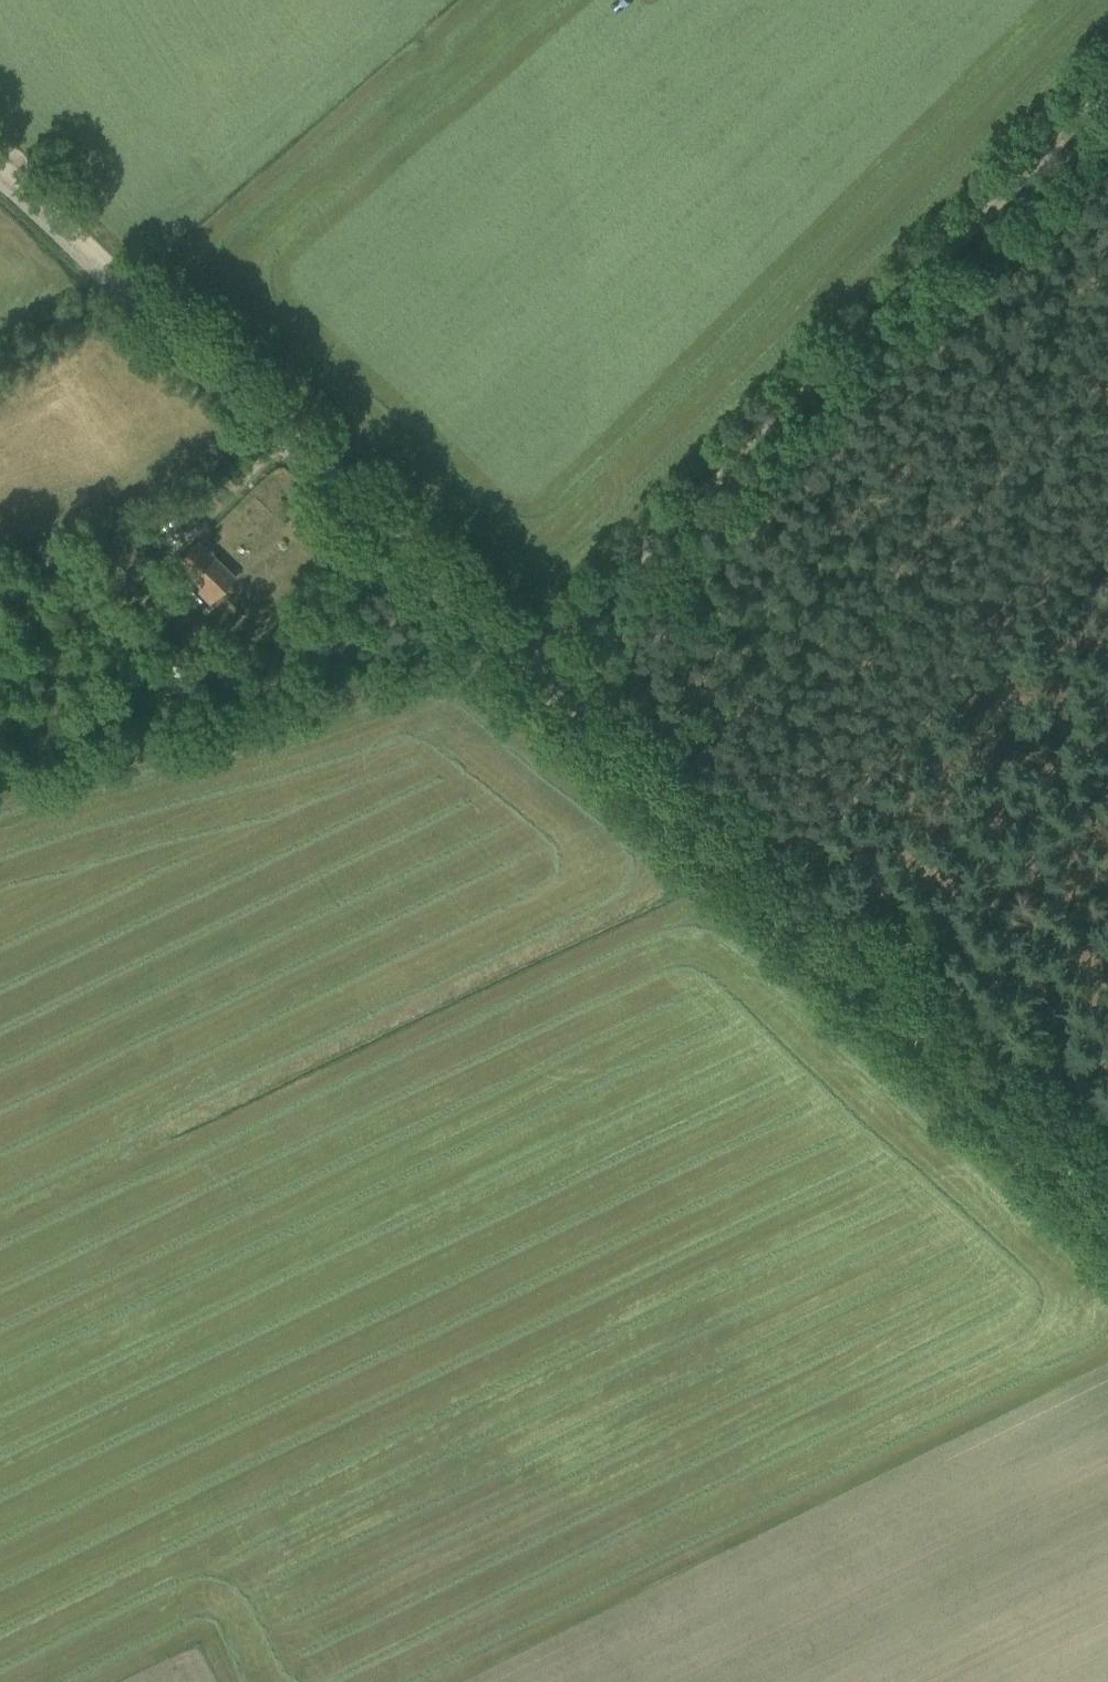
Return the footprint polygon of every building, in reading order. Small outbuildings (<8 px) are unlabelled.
[(194,596),(206,607),(235,577),(197,540),(175,562),(202,588),(194,596)] [(199,603),(189,593),(184,598),(194,608),(199,603)]
